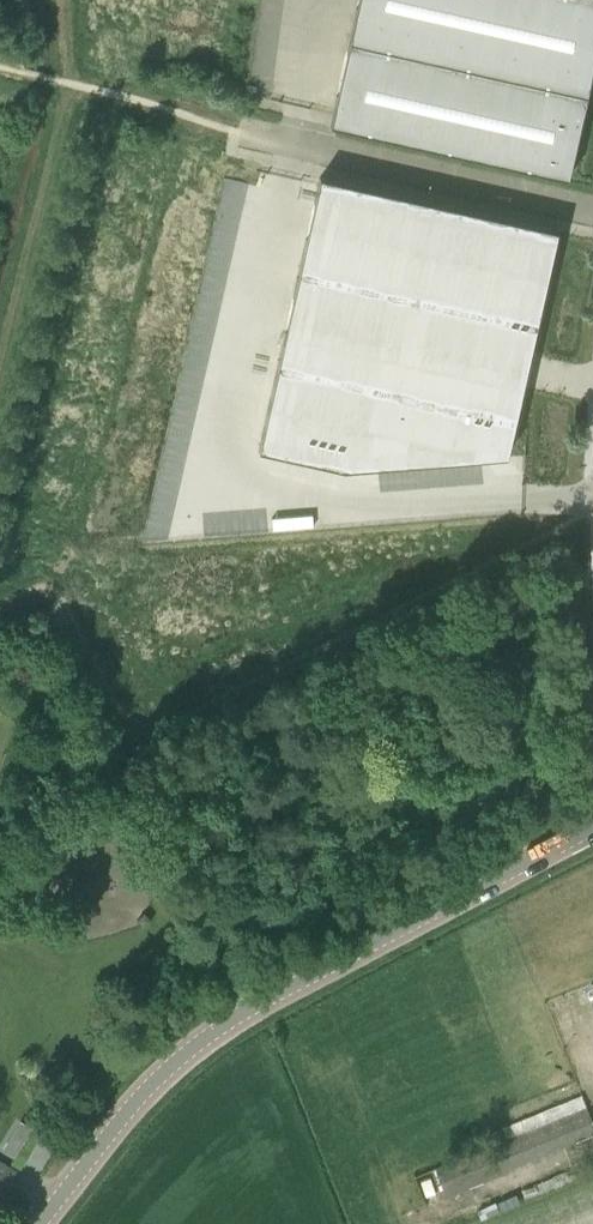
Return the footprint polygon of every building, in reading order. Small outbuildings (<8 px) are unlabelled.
[(329,126),(330,126),(567,179),(591,61),(592,51),(592,0),(357,0),(329,126)] [(318,176),(256,450),(342,469),(506,455),(556,230),(318,176)] [(414,1177),(420,1190),(434,1184),(440,1199),(441,1198),(508,1171),(507,1168),(574,1141),(592,1133),(592,1125),(586,1107),(564,1116),(430,1171),(414,1177)] [(14,1130),(26,1137),(32,1128),(20,1120),(14,1130)] [(15,1172),(0,1163),(0,1196),(15,1172)]
